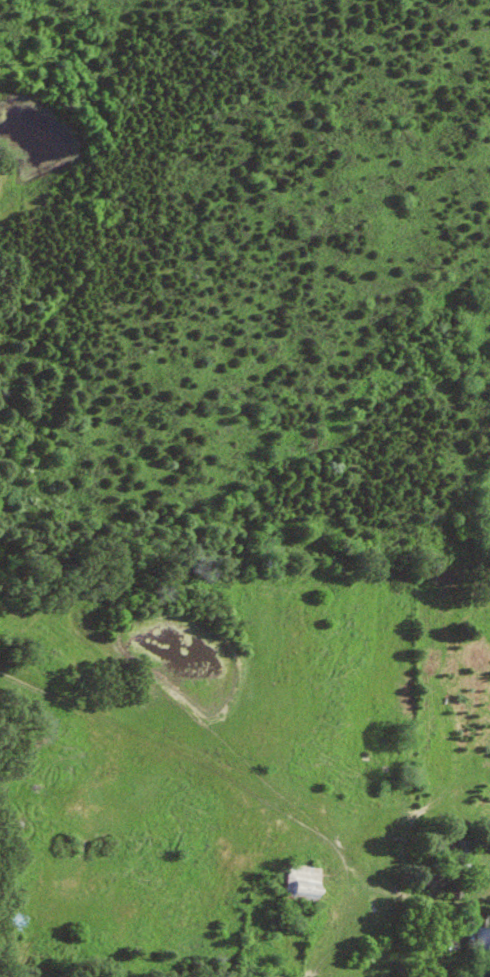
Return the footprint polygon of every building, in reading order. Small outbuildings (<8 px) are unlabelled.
[(480,927),(477,950),(489,951),(489,929),(480,927)]
